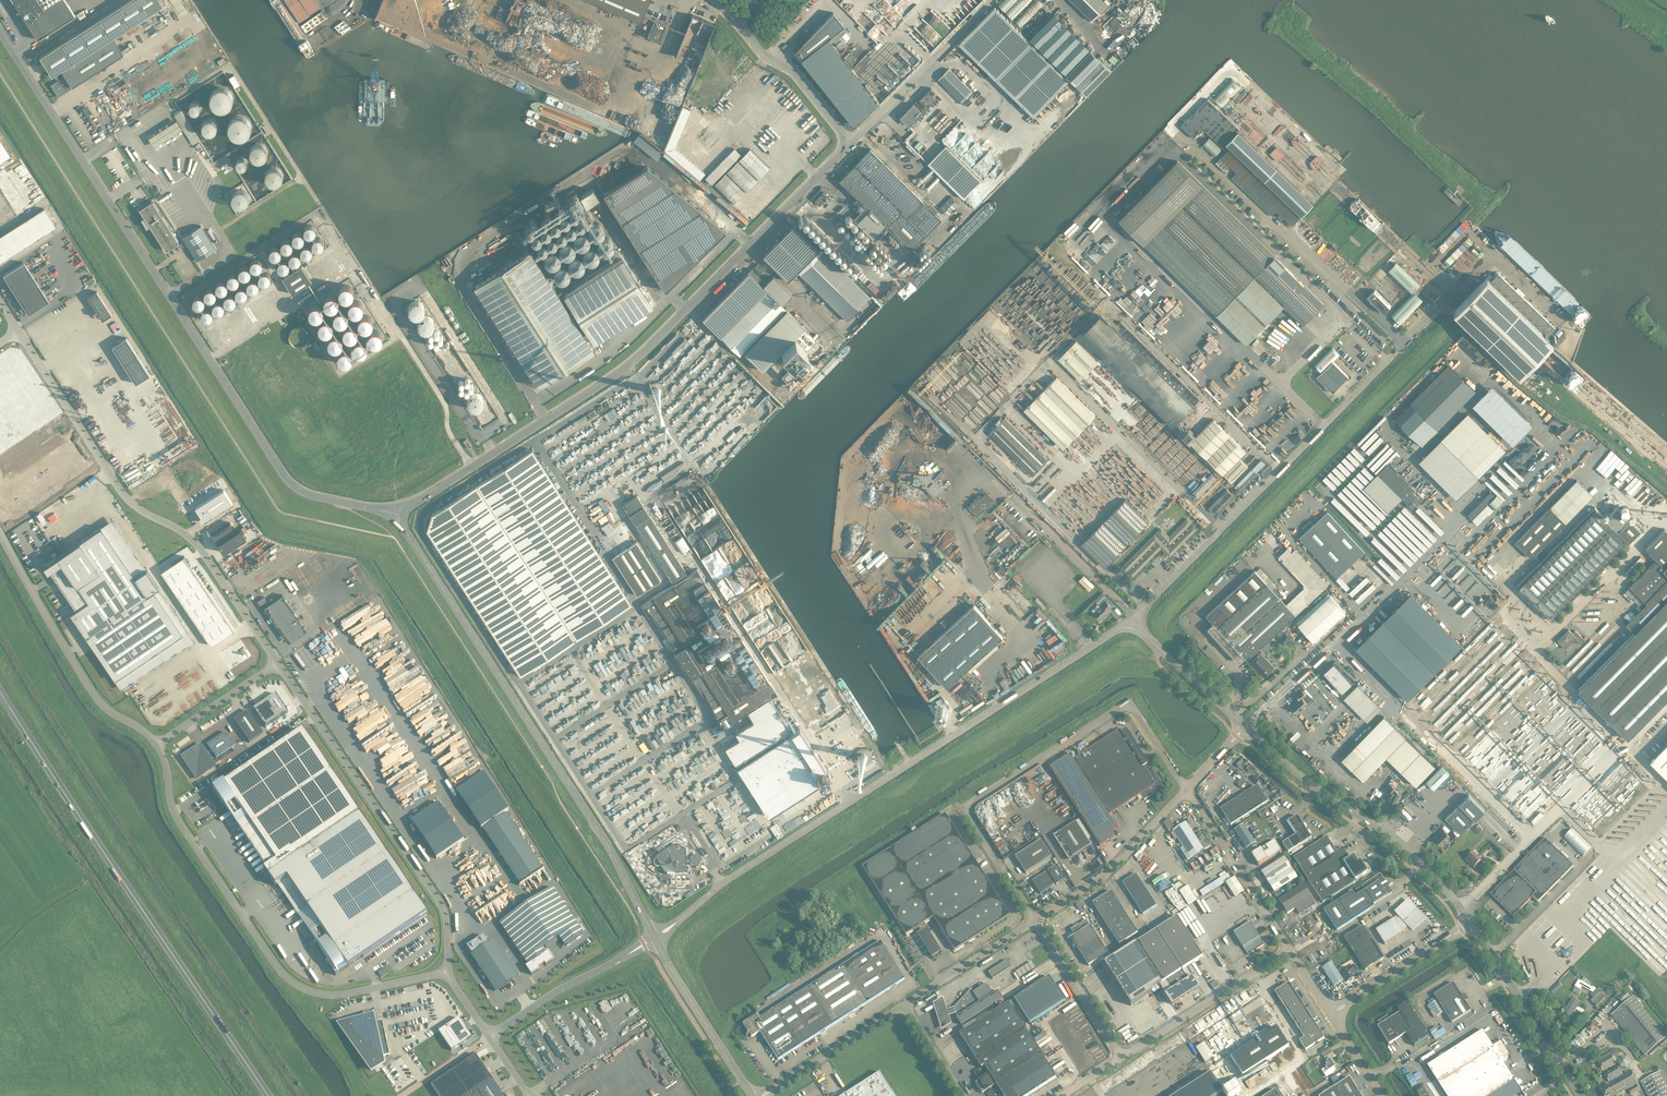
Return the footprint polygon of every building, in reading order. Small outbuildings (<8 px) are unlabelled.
[(39,0),(13,0),(38,38),(75,14),(66,0),(53,0),(43,6),(39,0)] [(160,0),(127,0),(40,56),(52,75),(61,69),(72,86),(123,53),(112,36),(163,4),(160,0)] [(654,17),(652,17),(644,13),(643,12),(648,0),(595,0),(640,19),(639,19),(651,24),(647,35),(654,38),(653,39),(660,42),(664,33),(662,32),(666,22),(654,17)] [(1013,23),(1018,27),(1020,25),(1021,26),(1044,3),(1040,0),(1032,0),(1014,18),(1012,17),(1029,0),(1001,0),(998,3),(1011,16),(1008,18),(1013,23)] [(1109,36),(1125,20),(1105,0),(1072,0),(1109,36)] [(358,6),(351,10),(357,22),(366,18),(361,7),(359,8),(358,6)] [(994,6),(959,42),(1035,117),(1070,81),(994,6)] [(794,50),(800,59),(843,25),(833,11),(794,50)] [(1030,37),(1047,55),(1072,30),(1054,13),(1030,37)] [(333,24),(337,32),(349,27),(346,19),(333,24)] [(923,24),(918,29),(922,33),(927,28),(923,24)] [(1049,54),(1066,71),(1089,48),(1072,30),(1049,54)] [(317,36),(312,39),(316,47),(322,43),(317,36)] [(782,42),(789,48),(793,44),(786,37),(782,42)] [(826,39),(800,59),(838,107),(852,123),(878,103),(864,86),(826,39)] [(700,43),(690,68),(694,70),(704,45),(700,43)] [(908,57),(913,52),(910,48),(904,53),(908,57)] [(1066,74),(1086,94),(1111,69),(1090,49),(1066,74)] [(604,70),(619,74),(621,67),(607,62),(604,70)] [(948,67),(938,78),(963,103),(974,92),(948,67)] [(233,73),(229,76),(235,86),(240,83),(233,73)] [(55,91),(57,95),(71,87),(64,75),(50,84),(53,88),(54,91),(55,91)] [(1241,86),(1232,77),(1213,97),(1222,105),(1241,86)] [(212,105),(215,108),(218,109),(222,110),(225,109),(228,107),(231,104),(232,101),(233,98),(232,94),(230,91),(227,88),(224,87),(220,87),(217,87),(214,89),(211,92),(210,95),(209,99),(210,102),(212,105)] [(917,101),(917,102),(924,108),(924,109),(936,98),(932,94),(935,91),(931,87),(917,101)] [(1207,98),(1188,118),(1187,117),(1184,121),(1181,125),(1193,137),(1197,133),(1202,127),(1226,150),(1220,156),(1236,171),(1230,177),(1270,215),(1276,209),(1292,224),(1313,202),(1234,126),(1236,125),(1207,98)] [(198,103),(197,102),(196,101),(194,101),(192,102),(191,102),(190,104),(189,105),(189,107),(189,109),(190,110),(191,111),(193,112),(194,112),(196,112),(198,111),(199,110),(199,108),(200,106),(199,105),(198,103)] [(914,103),(901,116),(909,124),(922,111),(924,108),(917,102),(916,103),(915,102),(914,103)] [(176,114),(146,130),(153,145),(163,140),(161,135),(181,124),(190,141),(197,137),(181,106),(174,110),(176,114)] [(687,116),(690,109),(682,106),(678,115),(663,149),(699,179),(705,171),(674,145),(687,116)] [(114,110),(111,111),(117,122),(120,121),(114,110)] [(1030,124),(1034,120),(1028,114),(1025,118),(1030,124)] [(230,134),(233,136),(236,138),(240,138),(243,137),(246,136),(249,133),(250,130),(251,126),(250,122),(248,119),(245,117),(242,115),(238,115),(235,116),(232,117),(229,120),(228,123),(227,127),(228,131),(230,134)] [(123,124),(129,120),(126,116),(120,120),(123,124)] [(202,130),(204,132),(207,133),(210,133),(213,132),(215,130),(216,128),(217,125),(216,122),(214,120),(211,118),(208,118),(205,119),(203,121),(201,124),(201,127),(202,130)] [(1003,120),(997,126),(1001,129),(1006,122),(1003,120)] [(97,131),(96,129),(91,131),(92,134),(97,132),(100,138),(106,135),(103,128),(97,131)] [(1220,149),(1207,137),(1200,144),(1214,156),(1220,149)] [(0,139),(0,159),(9,153),(0,139)] [(265,146),(263,144),(260,143),(258,142),(255,143),(253,144),(251,146),(250,149),(249,152),(250,154),(251,157),(253,159),(256,160),(259,160),(261,159),(264,158),(266,156),(267,154),(267,151),(266,148),(265,146)] [(734,147),(705,177),(711,183),(740,153),(734,147)] [(757,178),(769,167),(749,147),(738,159),(757,178)] [(927,204),(922,200),(869,147),(838,179),(909,249),(940,218),(933,211),(937,208),(930,202),(927,204)] [(236,165),(237,167),(239,168),(242,168),(244,167),(246,165),(246,163),(246,160),(244,158),(242,157),(240,157),(238,158),(236,160),(235,162),(236,165)] [(1143,243),(1216,313),(1246,343),(1284,304),(1303,323),(1323,304),(1177,159),(1119,218),(1143,243)] [(745,191),(757,179),(737,160),(725,171),(745,191)] [(200,177),(204,174),(203,172),(207,170),(203,164),(195,170),(200,177)] [(725,229),(700,208),(647,165),(603,193),(665,289),(687,267),(688,269),(696,261),(695,259),(725,229)] [(280,170),(278,168),(276,167),(273,166),(270,167),(268,168),(266,170),(265,173),(265,176),(265,178),(267,181),(269,183),(271,184),(274,184),(277,183),(279,182),(281,180),(282,177),(282,175),(282,172),(280,170)] [(733,203),(744,192),(725,172),(713,184),(733,203)] [(205,182),(213,178),(210,173),(203,177),(205,182)] [(232,200),(233,203),(236,205),(238,206),(242,206),(244,205),(247,203),(249,201),(250,197),(249,194),(247,191),(245,189),(241,188),(238,189),(235,190),(233,192),(232,195),(232,197),(232,200)] [(531,233),(528,236),(559,284),(610,251),(612,254),(617,251),(615,248),(617,247),(602,223),(593,217),(587,207),(599,198),(592,188),(580,196),(578,193),(576,190),(567,196),(569,198),(550,210),(544,214),(539,217),(537,219),(532,225),(532,226),(531,233)] [(823,191),(814,200),(819,205),(828,195),(823,191)] [(12,216),(0,197),(0,224),(12,216)] [(733,203),(738,207),(742,202),(738,198),(733,203)] [(179,241),(153,201),(152,200),(139,208),(146,219),(146,220),(147,222),(148,222),(166,249),(179,241)] [(41,222),(49,217),(43,207),(35,213),(41,222)] [(749,218),(755,212),(751,208),(745,214),(749,218)] [(732,215),(743,226),(748,221),(737,210),(732,215)] [(30,215),(36,225),(41,222),(35,213),(30,215)] [(309,213),(300,216),(303,226),(312,223),(309,213)] [(30,215),(21,221),(27,231),(32,228),(36,225),(30,215)] [(940,223),(945,229),(953,222),(948,216),(940,223)] [(55,226),(49,217),(41,222),(47,231),(55,226)] [(293,232),(300,227),(295,220),(288,224),(293,232)] [(23,234),(25,232),(27,231),(21,221),(17,224),(23,234)] [(42,234),(47,231),(41,222),(36,225),(42,234)] [(200,223),(181,235),(197,259),(216,248),(200,223)] [(17,224),(12,227),(18,237),(23,234),(17,224)] [(818,248),(793,224),(762,255),(787,280),(818,248)] [(845,266),(851,272),(856,268),(852,257),(846,252),(846,251),(843,249),(842,249),(840,245),(838,243),(836,244),(835,240),(833,238),(831,239),(829,234),(828,232),(825,233),(824,229),(822,227),(820,228),(818,225),(818,224),(815,225),(813,227),(816,230),(817,231),(813,227),(817,237),(845,266)] [(1451,229),(1461,239),(1466,233),(1456,224),(1451,229)] [(38,237),(42,234),(36,225),(32,228),(38,237)] [(12,227),(7,230),(13,240),(18,237),(12,227)] [(27,231),(25,232),(31,242),(38,237),(32,228),(27,231)] [(321,244),(320,228),(308,228),(309,235),(311,235),(311,241),(317,241),(317,243),(320,243),(320,244),(321,244)] [(280,229),(277,236),(285,240),(288,232),(280,229)] [(9,243),(13,240),(7,230),(0,235),(0,239),(4,245),(9,243)] [(527,245),(518,230),(511,234),(521,249),(527,245)] [(856,242),(858,246),(862,244),(857,231),(850,233),(854,243),(856,242)] [(24,246),(31,242),(25,232),(23,234),(18,237),(24,246)] [(302,251),(305,256),(313,252),(304,234),(296,238),(302,250),(302,251)] [(19,249),(24,246),(18,237),(13,240),(19,249)] [(268,237),(266,247),(275,248),(276,238),(268,237)] [(15,252),(19,249),(13,240),(9,243),(15,252)] [(10,255),(15,252),(9,243),(4,245),(10,255)] [(287,244),(288,255),(296,254),(295,243),(287,244)] [(4,245),(2,247),(0,248),(0,261),(10,255),(4,245)] [(259,254),(253,247),(245,253),(251,260),(259,254)] [(594,348),(531,249),(476,284),(539,383),(594,348)] [(819,249),(798,270),(810,281),(809,281),(848,319),(869,298),(819,249)] [(274,260),(283,261),(285,251),(276,250),(274,260)] [(871,254),(871,264),(880,264),(880,261),(884,261),(884,254),(871,254)] [(240,255),(234,261),(240,267),(246,262),(240,255)] [(622,258),(565,295),(590,335),(598,331),(601,336),(652,304),(622,258)] [(1390,275),(1391,273),(1411,292),(1420,283),(1395,259),(1384,270),(1390,275)] [(2,274),(28,314),(48,301),(23,261),(2,274)] [(228,262),(223,269),(230,274),(235,267),(228,262)] [(292,293),(311,280),(301,264),(282,277),(292,293)] [(754,266),(751,269),(750,268),(748,271),(758,281),(760,278),(763,281),(770,274),(763,267),(761,264),(759,266),(757,264),(755,266),(754,266)] [(337,270),(333,282),(346,286),(350,275),(337,270)] [(215,271),(212,278),(220,282),(223,274),(215,271)] [(744,351),(762,370),(769,363),(788,381),(822,345),(804,327),(805,327),(758,281),(748,271),(702,318),(740,355),(744,351)] [(1489,273),(1454,310),(1518,372),(1550,338),(1546,334),(1555,326),(1498,271),(1493,277),(1489,273)] [(773,274),(763,284),(781,302),(791,292),(773,274)] [(210,288),(211,280),(202,279),(201,287),(210,288)] [(323,296),(333,291),(328,281),(318,286),(323,296)] [(435,349),(446,343),(435,321),(433,322),(431,318),(413,283),(400,290),(406,300),(402,302),(409,316),(413,314),(429,344),(432,343),(435,349)] [(196,296),(201,290),(194,284),(188,290),(196,296)] [(222,285),(221,296),(231,296),(231,285),(222,285)] [(1390,305),(1374,289),(1367,296),(1383,312),(1390,305)] [(90,293),(86,296),(89,301),(90,300),(96,310),(93,311),(94,312),(96,315),(96,316),(99,314),(102,319),(111,313),(97,290),(91,294),(90,293)] [(303,294),(308,309),(319,305),(314,291),(303,294)] [(209,303),(219,305),(220,301),(219,300),(220,294),(211,292),(209,303)] [(1392,315),(1403,326),(1425,302),(1414,292),(1392,315)] [(1096,349),(1093,352),(1100,358),(1103,356),(1133,386),(1132,387),(1136,391),(1135,393),(1140,397),(1142,394),(1173,424),(1199,398),(1120,320),(1114,327),(1101,314),(1081,334),(1096,349)] [(462,340),(468,336),(463,328),(457,331),(462,340)] [(126,336),(112,345),(124,364),(138,355),(126,336)] [(1097,360),(1076,340),(1058,358),(1080,378),(1097,360)] [(689,356),(696,363),(711,349),(704,342),(689,356)] [(724,352),(721,355),(737,371),(739,368),(724,352)] [(706,359),(711,364),(707,368),(710,371),(716,364),(709,357),(706,359)] [(1348,376),(1332,360),(1317,376),(1333,391),(1348,376)] [(1491,363),(1488,366),(1494,371),(1497,368),(1491,363)] [(1421,444),(1475,390),(1449,364),(1395,418),(1421,444)] [(667,376),(674,383),(685,372),(680,366),(672,374),(670,373),(667,376)] [(698,376),(705,370),(703,368),(696,374),(698,376)] [(1420,379),(1418,377),(1415,380),(1419,383),(1426,376),(1424,374),(1420,379)] [(654,375),(649,375),(650,383),(648,383),(649,396),(655,395),(655,393),(664,392),(662,380),(655,381),(654,375)] [(1063,447),(1095,414),(1055,375),(1023,407),(1063,447)] [(688,381),(693,387),(698,382),(695,378),(693,376),(688,381)] [(487,400),(488,400),(482,388),(482,389),(476,377),(468,377),(464,379),(464,382),(464,381),(464,392),(460,394),(465,405),(465,404),(469,413),(472,411),(472,409),(475,408),(475,412),(483,408),(482,408),(487,405),(487,400)] [(1512,443),(1532,424),(1492,384),(1472,404),(1512,443)] [(683,392),(682,391),(677,397),(681,401),(693,389),(690,385),(683,392)] [(701,391),(705,396),(707,394),(713,401),(717,398),(707,386),(701,391)] [(622,391),(627,401),(636,397),(631,387),(622,391)] [(703,399),(706,403),(711,399),(707,395),(703,399)] [(688,404),(692,409),(698,403),(694,399),(688,404)] [(695,407),(699,410),(705,403),(701,400),(695,407)] [(724,405),(728,409),(732,404),(728,400),(724,405)] [(648,405),(614,425),(618,430),(651,411),(648,405)] [(721,417),(714,410),(702,422),(706,426),(711,421),(712,423),(707,428),(703,424),(699,428),(703,432),(706,429),(709,432),(715,425),(718,427),(727,417),(733,411),(729,408),(721,417)] [(684,419),(691,425),(696,421),(690,415),(691,413),(688,409),(685,412),(688,416),(684,419)] [(514,422),(517,421),(511,411),(508,413),(514,422)] [(1467,411),(1418,460),(1455,497),(1504,448),(1467,411)] [(1547,411),(1542,417),(1545,420),(1551,414),(1547,411)] [(989,432),(1032,474),(1050,456),(1008,414),(989,432)] [(671,423),(679,431),(684,426),(677,418),(671,423)] [(1222,473),(1246,450),(1213,418),(1190,441),(1222,473)] [(609,430),(614,426),(611,421),(605,425),(609,430)] [(623,449),(637,441),(634,436),(636,436),(637,439),(642,436),(640,433),(650,427),(646,421),(631,429),(633,432),(623,437),(624,439),(620,442),(622,446),(621,446),(623,449)] [(1560,423),(1559,426),(1557,425),(1556,428),(1551,428),(1551,433),(1556,434),(1556,430),(1561,430),(1561,427),(1565,427),(1565,423),(1560,423)] [(592,440),(596,445),(609,436),(604,428),(596,434),(594,431),(588,436),(591,440),(592,440)] [(1188,428),(1183,434),(1190,441),(1195,435),(1188,428)] [(695,431),(691,436),(696,440),(700,436),(704,440),(707,436),(703,432),(700,435),(695,431)] [(559,436),(555,438),(558,444),(568,438),(565,433),(559,436)] [(1536,438),(1545,447),(1548,443),(1540,435),(1536,438)] [(721,447),(726,441),(722,437),(717,442),(721,447)] [(10,477),(0,484),(0,491),(14,514),(28,505),(21,494),(28,489),(35,501),(85,468),(68,440),(17,473),(26,487),(19,491),(10,477)] [(1603,445),(1594,455),(1597,458),(1606,448),(1603,445)] [(1372,451),(1374,452),(1372,455),(1377,459),(1383,451),(1375,446),(1372,451)] [(632,602),(532,448),(431,513),(426,529),(520,675),(632,602)] [(202,449),(194,454),(209,476),(217,471),(202,449)] [(592,459),(596,465),(610,457),(608,453),(601,457),(599,455),(592,459)] [(671,457),(675,464),(682,459),(679,453),(671,457)] [(194,454),(187,459),(194,470),(201,481),(209,476),(194,454)] [(630,465),(635,472),(649,462),(645,456),(630,465)] [(1231,481),(1248,465),(1240,457),(1224,474),(1231,481)] [(187,459),(171,469),(178,480),(194,470),(187,459)] [(1412,507),(1423,496),(1417,490),(1417,491),(1387,462),(1377,472),(1407,501),(1406,502),(1412,507)] [(577,467),(579,476),(588,473),(586,464),(577,467)] [(624,473),(621,467),(616,469),(614,464),(606,467),(611,478),(624,473)] [(566,472),(573,480),(579,475),(576,471),(576,470),(573,467),(566,472)] [(1621,475),(1624,478),(1630,472),(1626,469),(1621,475)] [(194,470),(178,480),(185,491),(201,481),(194,470)] [(1198,496),(1216,478),(1211,472),(1192,491),(1198,496)] [(602,476),(605,483),(611,480),(607,473),(602,476)] [(596,475),(591,477),(596,487),(601,484),(596,475)] [(1193,477),(1188,483),(1192,487),(1197,481),(1193,477)] [(1576,477),(1548,504),(1565,521),(1593,494),(1576,477)] [(654,488),(650,482),(646,485),(647,485),(644,487),(647,492),(654,488)] [(912,503),(930,486),(926,482),(908,499),(912,503)] [(1213,512),(1232,493),(1226,488),(1208,506),(1213,512)] [(223,489),(195,507),(204,521),(232,503),(223,489)] [(1495,491),(1487,499),(1493,505),(1501,497),(1495,491)] [(707,493),(703,496),(707,502),(711,499),(707,493)] [(979,498),(977,496),(968,506),(977,515),(985,508),(986,510),(994,502),(985,493),(979,498)] [(712,716),(718,724),(712,728),(715,731),(720,728),(777,692),(775,689),(697,567),(690,571),(687,566),(684,568),(636,494),(622,503),(673,582),(640,604),(648,616),(651,614),(675,652),(673,653),(689,678),(691,676),(715,714),(712,716)] [(1108,562),(1149,521),(1125,498),(1085,539),(1108,562)] [(692,503),(695,509),(701,506),(697,500),(692,503)] [(1476,521),(1487,508),(1489,510),(1492,506),(1486,500),(1474,513),(1471,516),(1476,521)] [(1460,509),(1466,512),(1470,507),(1464,503),(1460,509)] [(691,504),(674,515),(679,523),(684,520),(681,514),(687,511),(690,515),(695,511),(691,504)] [(1639,528),(1616,505),(1605,516),(1594,505),(1516,585),(1520,588),(1521,587),(1548,614),(1547,615),(1551,619),(1629,539),(1639,528)] [(1398,506),(1391,515),(1394,517),(1401,509),(1398,506)] [(1515,541),(1531,557),(1566,522),(1550,506),(1515,541)] [(613,520),(620,516),(617,508),(609,512),(613,520)] [(1364,550),(1327,510),(1299,536),(1336,576),(1364,550)] [(719,512),(697,526),(702,533),(724,519),(719,512)] [(602,519),(606,524),(612,520),(609,514),(602,519)] [(685,532),(694,527),(693,526),(702,522),(698,514),(680,524),(685,532)] [(951,550),(966,535),(946,514),(926,533),(942,550),(947,546),(951,550)] [(1187,518),(1169,536),(1161,527),(1122,566),(1132,576),(1161,546),(1169,555),(1197,527),(1187,518)] [(600,528),(605,525),(601,519),(596,521),(600,528)] [(230,521),(211,533),(217,542),(236,530),(230,521)] [(80,540),(58,555),(56,553),(44,561),(45,564),(44,564),(75,610),(71,612),(115,678),(183,632),(154,589),(159,586),(147,567),(147,568),(135,576),(101,526),(80,540)] [(236,530),(217,542),(223,551),(246,536),(240,527),(236,530)] [(1656,558),(1629,585),(1629,586),(1624,591),(1641,607),(1627,621),(1624,619),(1623,620),(1626,623),(1625,623),(1634,632),(1578,688),(1627,737),(1666,697),(1666,530),(1664,528),(1645,547),(1656,558)] [(734,535),(700,556),(721,590),(746,575),(741,566),(733,571),(729,563),(740,556),(745,552),(734,535)] [(636,541),(612,556),(637,594),(661,579),(636,541)] [(948,551),(937,560),(950,575),(960,566),(948,551)] [(172,563),(161,570),(211,645),(234,629),(190,564),(190,563),(190,564),(184,555),(172,563),(172,562),(172,563)] [(775,620),(785,614),(755,569),(752,570),(755,568),(749,559),(746,561),(748,564),(750,563),(751,570),(755,570),(746,576),(746,579),(738,580),(738,586),(734,589),(730,589),(727,591),(727,597),(735,608),(738,606),(744,614),(757,606),(770,605),(766,607),(779,606),(780,615),(779,615),(774,608),(769,608),(768,609),(775,620)] [(1513,569),(1516,572),(1525,562),(1522,559),(1513,569)] [(1491,577),(1493,578),(1499,571),(1489,562),(1484,567),(1493,575),(1491,577)] [(938,564),(931,572),(935,575),(938,573),(940,574),(944,570),(938,564)] [(1232,565),(1230,567),(1237,575),(1239,572),(1232,565)] [(1030,603),(1033,600),(1019,584),(1006,569),(1001,573),(1015,589),(1018,587),(1019,589),(1022,593),(1030,603)] [(1277,635),(1283,629),(1299,614),(1297,612),(1296,614),(1254,569),(1206,614),(1213,622),(1208,626),(1240,661),(1245,656),(1247,659),(1248,658),(1257,649),(1275,632),(1277,635)] [(926,578),(921,582),(929,591),(933,587),(939,594),(945,589),(936,580),(931,584),(930,582),(935,578),(929,571),(924,576),(926,578)] [(1216,584),(1221,579),(1218,576),(1213,580),(1216,584)] [(1598,578),(1588,588),(1590,590),(1600,581),(1598,578)] [(920,593),(918,591),(923,585),(918,581),(908,592),(916,598),(920,593)] [(1084,591),(1091,598),(1094,595),(1087,588),(1084,591)] [(1328,591),(1296,621),(1313,639),(1345,610),(1328,591)] [(1462,645),(1410,591),(1357,645),(1406,698),(1462,645)] [(1608,602),(1611,600),(1608,597),(1606,600),(1597,591),(1593,595),(1619,621),(1624,617),(1608,602)] [(264,596),(256,601),(263,611),(266,609),(288,642),(307,630),(282,594),(268,603),(264,596)] [(903,597),(899,601),(907,609),(911,605),(903,597)] [(1100,605),(1094,612),(1100,618),(1105,614),(1109,610),(1108,609),(1112,605),(1103,597),(1097,603),(1100,605)] [(918,654),(947,686),(1003,636),(974,604),(918,654)] [(891,613),(898,623),(909,615),(901,605),(891,613)] [(1185,609),(1180,614),(1185,618),(1189,614),(1185,609)] [(1455,622),(1459,625),(1467,616),(1463,613),(1455,622)] [(890,614),(885,618),(889,622),(894,618),(890,614)] [(938,629),(943,624),(939,619),(933,624),(938,629)] [(1039,631),(1043,635),(1054,626),(1051,622),(1039,631)] [(621,641),(625,639),(619,626),(613,629),(617,637),(615,638),(616,641),(620,640),(621,641)] [(794,628),(762,646),(763,649),(770,645),(781,664),(791,658),(793,662),(797,659),(795,656),(807,649),(794,628)] [(1579,641),(1580,643),(1585,639),(1575,629),(1572,632),(1568,628),(1557,640),(1565,648),(1572,640),(1574,642),(1575,641),(1577,643),(1579,641)] [(1290,637),(1283,629),(1277,635),(1280,637),(1285,642),(1290,637)] [(997,648),(1006,657),(1014,649),(1011,646),(1013,644),(1007,638),(997,648)] [(1038,666),(1057,658),(1051,646),(1039,652),(1041,657),(1035,660),(1038,666)] [(1257,649),(1248,658),(1250,660),(1250,661),(1264,675),(1274,666),(1260,652),(1257,649)] [(1351,681),(1338,667),(1333,662),(1324,671),(1342,690),(1351,681)] [(1024,670),(1022,668),(986,687),(991,696),(1040,670),(1036,664),(1024,670)] [(527,684),(555,732),(566,725),(559,713),(555,715),(553,712),(551,713),(532,681),(527,684)] [(1357,684),(1343,697),(1367,721),(1380,707),(1357,684)] [(1296,712),(1307,702),(1302,697),(1306,693),(1302,689),(1296,695),(1299,698),(1290,706),(1296,712)] [(1457,703),(1465,696),(1463,693),(1455,701),(1457,703)] [(288,712),(275,694),(253,709),(265,727),(288,712)] [(811,707),(807,699),(806,696),(801,699),(806,709),(811,707)] [(969,712),(980,707),(979,704),(967,709),(969,712)] [(1318,720),(1323,715),(1313,706),(1308,711),(1318,720)] [(1464,719),(1466,721),(1476,711),(1473,709),(1464,719)] [(263,733),(247,710),(234,720),(249,743),(263,733)] [(1435,764),(1405,736),(1383,715),(1341,758),(1363,779),(1386,755),(1416,784),(1435,764)] [(790,730),(736,765),(767,814),(830,774),(799,725),(790,730)] [(630,728),(633,736),(638,734),(635,726),(630,728)] [(1119,729),(1073,759),(1070,754),(1049,767),(1100,846),(1115,836),(1112,831),(1117,828),(1108,814),(1140,794),(1144,800),(1162,788),(1163,786),(1148,763),(1147,763),(1136,745),(1137,745),(1127,730),(1127,731),(1127,732),(1126,730),(1121,733),(1119,729)] [(340,972),(363,957),(427,914),(303,730),(211,792),(275,886),(280,882),(302,913),(298,916),(326,957),(324,959),(335,975),(340,972)] [(1517,736),(1513,740),(1523,749),(1535,736),(1528,730),(1520,738),(1517,736)] [(200,745),(182,757),(197,779),(215,766),(214,765),(219,762),(216,759),(235,746),(226,732),(207,745),(207,746),(203,749),(200,745)] [(461,734),(451,740),(458,753),(469,747),(466,741),(459,745),(457,742),(463,738),(461,734)] [(1504,786),(1513,795),(1535,774),(1535,770),(1515,750),(1519,750),(1519,748),(1516,745),(1512,746),(1511,742),(1508,743),(1509,745),(1498,734),(1496,736),(1497,740),(1492,741),(1494,745),(1491,748),(1493,750),(1487,755),(1488,758),(1487,759),(1488,762),(1489,765),(1487,768),(1488,770),(1496,778),(1497,782),(1501,787),(1504,786)] [(629,764),(645,754),(633,735),(598,735),(594,737),(595,739),(598,739),(602,744),(605,742),(609,742),(614,751),(618,751),(619,754),(619,762),(616,762),(619,761),(614,761),(614,766),(616,764),(619,764),(629,764)] [(410,745),(407,746),(397,738),(377,764),(379,772),(395,752),(393,765),(399,770),(387,774),(391,777),(387,778),(390,787),(392,786),(394,793),(413,786),(415,787),(396,794),(397,797),(431,784),(429,776),(421,779),(425,774),(418,773),(421,770),(415,769),(419,763),(408,755),(410,745)] [(569,751),(575,748),(569,738),(563,741),(569,751)] [(576,740),(573,741),(579,753),(582,751),(576,740)] [(1648,760),(1666,779),(1666,741),(1648,760)] [(602,763),(607,760),(604,756),(606,754),(601,745),(594,750),(602,763)] [(459,759),(473,753),(471,748),(456,754),(459,759)] [(686,789),(690,787),(665,749),(659,753),(662,758),(665,757),(686,789)] [(471,769),(473,775),(485,769),(483,764),(471,769)] [(1449,773),(1441,765),(1425,781),(1433,789),(1449,773)] [(663,782),(664,776),(656,775),(656,778),(658,778),(658,780),(653,780),(652,784),(661,785),(662,782),(663,782)] [(1270,783),(1271,786),(1273,784),(1269,777),(1265,780),(1268,785),(1270,783)] [(1401,793),(1395,789),(1396,787),(1395,787),(1396,786),(1393,784),(1392,785),(1390,783),(1387,788),(1392,792),(1388,797),(1395,802),(1401,793)] [(1268,801),(1260,789),(1222,812),(1230,825),(1268,801)] [(416,792),(411,795),(415,801),(413,802),(410,796),(405,799),(409,805),(406,807),(408,810),(422,802),(416,792)] [(1445,816),(1461,833),(1485,809),(1468,793),(1445,816)] [(666,803),(655,803),(655,798),(653,798),(653,800),(650,800),(650,808),(657,808),(657,811),(656,811),(656,813),(667,813),(667,808),(681,807),(681,802),(679,802),(679,799),(666,799),(666,803)] [(542,868),(505,813),(483,829),(519,883),(542,868)] [(945,814),(890,849),(862,867),(906,935),(933,917),(955,951),(1010,915),(945,814)] [(1296,834),(1287,840),(1282,844),(1288,853),(1311,838),(1297,815),(1288,821),(1296,834)] [(1076,822),(1057,834),(1053,836),(1069,860),(1072,857),(1091,845),(1076,822)] [(1190,858),(1203,849),(1186,822),(1172,830),(1190,858)] [(1478,823),(1472,828),(1477,833),(1483,827),(1478,823)] [(1243,824),(1234,830),(1246,849),(1255,843),(1243,824)] [(1439,832),(1434,836),(1442,844),(1447,839),(1450,836),(1454,839),(1457,835),(1453,831),(1449,834),(1442,828),(1438,832),(1439,832)] [(1572,828),(1564,837),(1583,856),(1591,847),(1572,828)] [(438,847),(439,849),(455,838),(449,829),(435,839),(435,840),(430,844),(434,850),(438,847)] [(1204,849),(1210,845),(1201,831),(1195,835),(1204,849)] [(1343,862),(1349,857),(1343,847),(1336,851),(1327,836),(1293,857),(1322,902),(1356,881),(1355,880),(1343,862)] [(730,837),(718,842),(720,847),(732,842),(730,837)] [(1538,902),(1573,866),(1545,838),(1490,894),(1513,916),(1532,896),(1538,902)] [(1026,873),(1051,857),(1041,840),(1015,857),(1026,873)] [(1258,865),(1282,851),(1275,840),(1251,854),(1258,865)] [(664,871),(665,870),(670,872),(670,874),(687,874),(686,863),(690,862),(690,865),(696,868),(700,861),(695,854),(690,858),(690,860),(686,860),(686,849),(675,844),(655,857),(656,859),(655,859),(654,861),(654,862),(654,864),(655,865),(657,866),(659,866),(660,866),(664,871)] [(1217,851),(1215,847),(1205,854),(1209,859),(1216,855),(1215,852),(1217,851)] [(466,849),(442,863),(445,869),(469,855),(466,849)] [(1470,863),(1476,856),(1472,852),(1473,851),(1470,849),(1466,853),(1468,856),(1465,859),(1470,863)] [(1349,858),(1349,857),(1343,862),(1355,880),(1370,871),(1366,864),(1364,866),(1360,860),(1357,861),(1354,855),(1349,858)] [(1476,856),(1470,863),(1474,867),(1477,864),(1479,866),(1484,862),(1481,859),(1480,860),(1476,856)] [(1297,878),(1291,868),(1284,857),(1261,872),(1274,893),(1297,878)] [(476,861),(450,874),(452,880),(478,867),(476,861)] [(1057,865),(1032,881),(1040,893),(1056,884),(1057,884),(1066,879),(1057,865)] [(1154,885),(1170,878),(1164,867),(1149,874),(1154,885)] [(1122,882),(1143,914),(1156,905),(1136,873),(1122,882)] [(1364,890),(1358,894),(1368,910),(1370,909),(1367,905),(1372,901),(1373,904),(1392,892),(1380,873),(1361,885),(1364,890)] [(1317,906),(1312,898),(1303,884),(1278,900),(1287,913),(1295,908),(1301,917),(1317,906)] [(531,975),(539,969),(545,964),(546,965),(554,959),(548,951),(546,953),(542,947),(558,936),(564,945),(583,932),(552,887),(499,923),(528,965),(526,967),(531,975)] [(1106,904),(1116,898),(1111,891),(1102,897),(1106,904)] [(1337,930),(1368,910),(1358,894),(1355,896),(1352,891),(1324,910),(1337,930)] [(1106,904),(1102,897),(1092,903),(1097,910),(1106,904)] [(1116,898),(1106,904),(1111,911),(1120,905),(1116,898)] [(1403,931),(1410,927),(1412,930),(1424,918),(1408,901),(1396,912),(1398,915),(1395,918),(1376,930),(1385,944),(1404,932),(1403,931)] [(1111,911),(1106,904),(1097,910),(1101,917),(1111,911)] [(1124,912),(1120,905),(1111,911),(1115,918),(1124,912)] [(1111,911),(1101,917),(1106,923),(1115,918),(1111,911)] [(1129,918),(1124,912),(1115,918),(1119,924),(1129,918)] [(1364,922),(1371,918),(1368,913),(1361,917),(1364,922)] [(1199,987),(1187,967),(1203,957),(1177,917),(1136,943),(1104,963),(1131,1006),(1152,992),(1151,990),(1159,985),(1172,1004),(1199,987)] [(1115,918),(1106,923),(1110,930),(1119,924),(1115,918)] [(1133,925),(1129,918),(1119,924),(1124,931),(1133,925)] [(1248,955),(1264,944),(1259,937),(1250,922),(1233,932),(1243,947),(1248,955)] [(1124,931),(1119,924),(1110,930),(1114,937),(1124,931)] [(1079,951),(1099,939),(1090,925),(1070,937),(1079,951)] [(1138,932),(1133,925),(1124,931),(1128,938),(1138,932)] [(1222,940),(1220,935),(1229,930),(1227,927),(1220,930),(1219,928),(1211,932),(1208,926),(1205,928),(1214,944),(1222,940)] [(1384,958),(1372,939),(1363,926),(1344,937),(1365,970),(1384,958)] [(1124,931),(1114,937),(1119,944),(1128,938),(1124,931)] [(487,942),(482,935),(466,946),(471,953),(487,942)] [(471,955),(495,991),(518,975),(493,939),(471,955)] [(1099,939),(1079,951),(1088,965),(1108,953),(1099,939)] [(881,941),(810,986),(761,1017),(758,1013),(743,1023),(751,1037),(760,1032),(778,1060),(905,979),(881,941)] [(937,953),(941,950),(936,944),(932,947),(937,953)] [(1007,960),(988,972),(993,979),(1011,967),(1007,960)] [(1017,979),(1036,968),(1032,962),(1013,974),(1017,979)] [(1322,967),(1333,986),(1343,981),(1331,962),(1322,967)] [(1354,973),(1357,971),(1353,964),(1348,968),(1347,967),(1340,972),(1347,982),(1348,981),(1349,981),(1350,981),(1351,980),(1352,979),(1352,978),(1354,977),(1352,974),(1353,973),(1354,973)] [(1528,977),(1532,975),(1527,966),(1524,969),(1528,977)] [(1065,1001),(1049,977),(1014,999),(1030,1023),(1065,1001)] [(1593,998),(1599,992),(1594,987),(1593,988),(1579,980),(1575,986),(1580,989),(1582,986),(1593,992),(1591,995),(1593,998)] [(1304,1037),(1299,1040),(1305,1050),(1324,1038),(1289,982),(1274,991),(1304,1037)] [(1470,1010),(1453,982),(1434,994),(1452,1022),(1470,1010)] [(957,1017),(956,1017),(959,1021),(961,1025),(1003,998),(1000,994),(998,991),(993,993),(987,983),(974,992),(971,989),(964,996),(969,1004),(970,1003),(972,1007),(957,1017)] [(1612,1015),(1616,1020),(1645,1055),(1649,1052),(1651,1055),(1659,1048),(1657,1045),(1666,1037),(1638,1002),(1641,999),(1629,984),(1624,989),(1626,992),(1619,998),(1623,1003),(1630,997),(1631,999),(1612,1015)] [(511,992),(494,1002),(496,1006),(514,996),(511,992)] [(1599,992),(1593,998),(1591,1000),(1596,1006),(1605,998),(1599,992)] [(955,1008),(956,1015),(957,1017),(972,1007),(970,1003),(969,1004),(964,996),(955,1008)] [(948,1017),(956,1015),(955,1008),(945,1011),(941,998),(931,1004),(940,1031),(949,1025),(948,1017)] [(1444,1011),(1436,998),(1428,1003),(1436,1016),(1444,1011)] [(1572,998),(1568,1005),(1575,1009),(1577,1006),(1583,1010),(1585,1005),(1577,1000),(1577,999),(1575,998),(1575,999),(1572,998)] [(1406,1033),(1420,1024),(1407,1002),(1397,1008),(1399,1012),(1390,1018),(1388,1014),(1377,1021),(1379,1025),(1377,1026),(1389,1044),(1406,1033)] [(981,1067),(1030,1036),(1009,1003),(960,1034),(981,1067)] [(1575,1009),(1568,1005),(1564,1012),(1577,1020),(1580,1016),(1574,1012),(1575,1009)] [(1111,1020),(1119,1015),(1117,1011),(1108,1016),(1111,1020)] [(372,1015),(339,1022),(371,1070),(382,1062),(381,1056),(389,1054),(382,1020),(373,1021),(372,1015)] [(446,1026),(460,1045),(471,1037),(458,1018),(446,1026)] [(1420,1024),(1406,1033),(1414,1045),(1428,1036),(1420,1024)] [(401,1036),(408,1035),(406,1025),(400,1026),(401,1036)] [(1434,1039),(1446,1032),(1443,1026),(1436,1030),(1434,1025),(1428,1028),(1434,1039)] [(451,1051),(460,1045),(446,1026),(438,1031),(451,1051)] [(1225,1026),(1210,1036),(1217,1046),(1232,1037),(1225,1026)] [(1266,1061),(1289,1046),(1277,1027),(1230,1057),(1244,1078),(1267,1063),(1266,1061)] [(1500,1041),(1493,1046),(1482,1030),(1427,1065),(1447,1095),(1488,1095),(1514,1079),(1504,1063),(1512,1058),(1500,1041)] [(641,1051),(659,1043),(655,1035),(637,1043),(641,1051)] [(981,1067),(974,1072),(979,1079),(975,1082),(982,1093),(986,1090),(990,1095),(1004,1095),(1027,1095),(1056,1077),(1030,1036),(981,1067)] [(1203,1040),(1194,1046),(1204,1061),(1213,1055),(1203,1040)] [(540,1051),(549,1064),(555,1060),(546,1047),(540,1051)] [(608,1056),(615,1052),(613,1048),(605,1052),(608,1056)] [(1616,1063),(1615,1061),(1618,1059),(1616,1055),(1615,1055),(1612,1050),(1597,1059),(1603,1070),(1616,1063)] [(1325,1067),(1321,1070),(1326,1076),(1333,1071),(1332,1068),(1335,1066),(1332,1063),(1333,1062),(1333,1061),(1333,1059),(1331,1058),(1335,1055),(1333,1051),(1324,1057),(1326,1061),(1325,1062),(1325,1063),(1327,1066),(1325,1067)] [(532,1053),(529,1055),(537,1068),(540,1066),(532,1053)] [(475,1054),(430,1084),(439,1095),(503,1095),(475,1054)] [(1616,1094),(1631,1086),(1638,1082),(1632,1071),(1614,1081),(1613,1079),(1623,1074),(1618,1066),(1617,1066),(1604,1073),(1610,1083),(1616,1094)] [(625,1077),(629,1075),(628,1073),(632,1071),(629,1067),(625,1069),(627,1073),(623,1075),(625,1077)] [(1648,1095),(1666,1095),(1666,1082),(1661,1071),(1641,1082),(1648,1095)] [(880,1072),(842,1095),(896,1095),(880,1072)] [(1241,1091),(1236,1083),(1229,1087),(1227,1084),(1221,1088),(1211,1073),(1174,1095),(1233,1095),(1241,1091)] [(1342,1095),(1361,1095),(1349,1077),(1335,1086),(1342,1095)] [(1610,1083),(1600,1088),(1605,1095),(1613,1095),(1616,1094),(1610,1083)] [(1416,1091),(1419,1095),(1434,1095),(1426,1085),(1416,1091)] [(1628,1090),(1631,1095),(1640,1090),(1637,1085),(1628,1090)] [(1335,1086),(1319,1095),(1342,1095),(1335,1086)]
